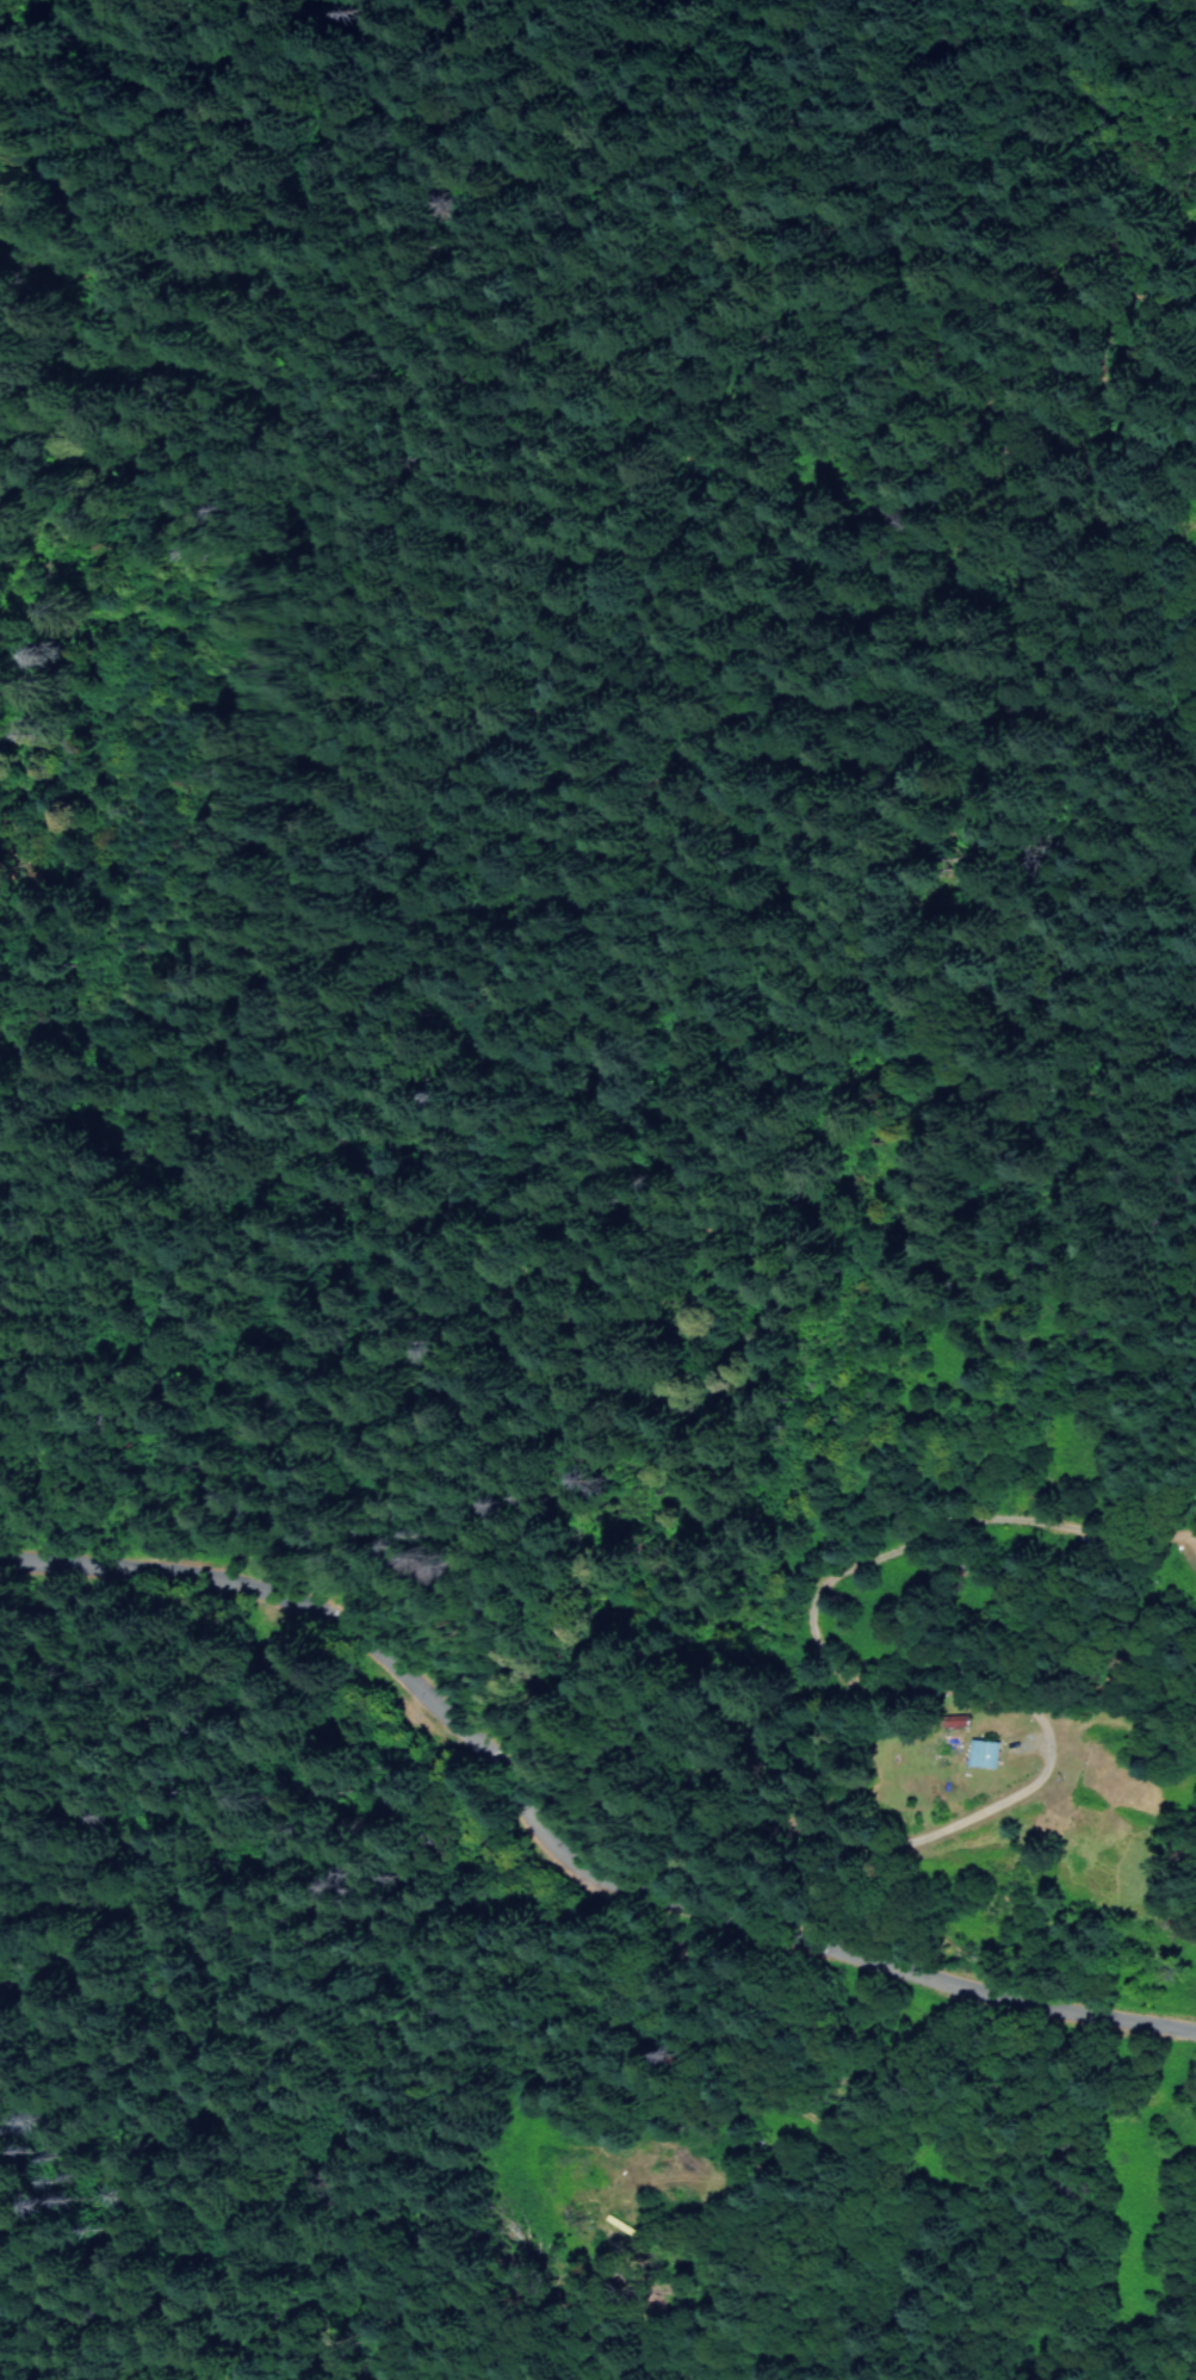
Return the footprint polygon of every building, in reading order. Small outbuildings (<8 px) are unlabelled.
[(965,1767),(993,1770),(996,1743),(967,1741),(965,1767)]
